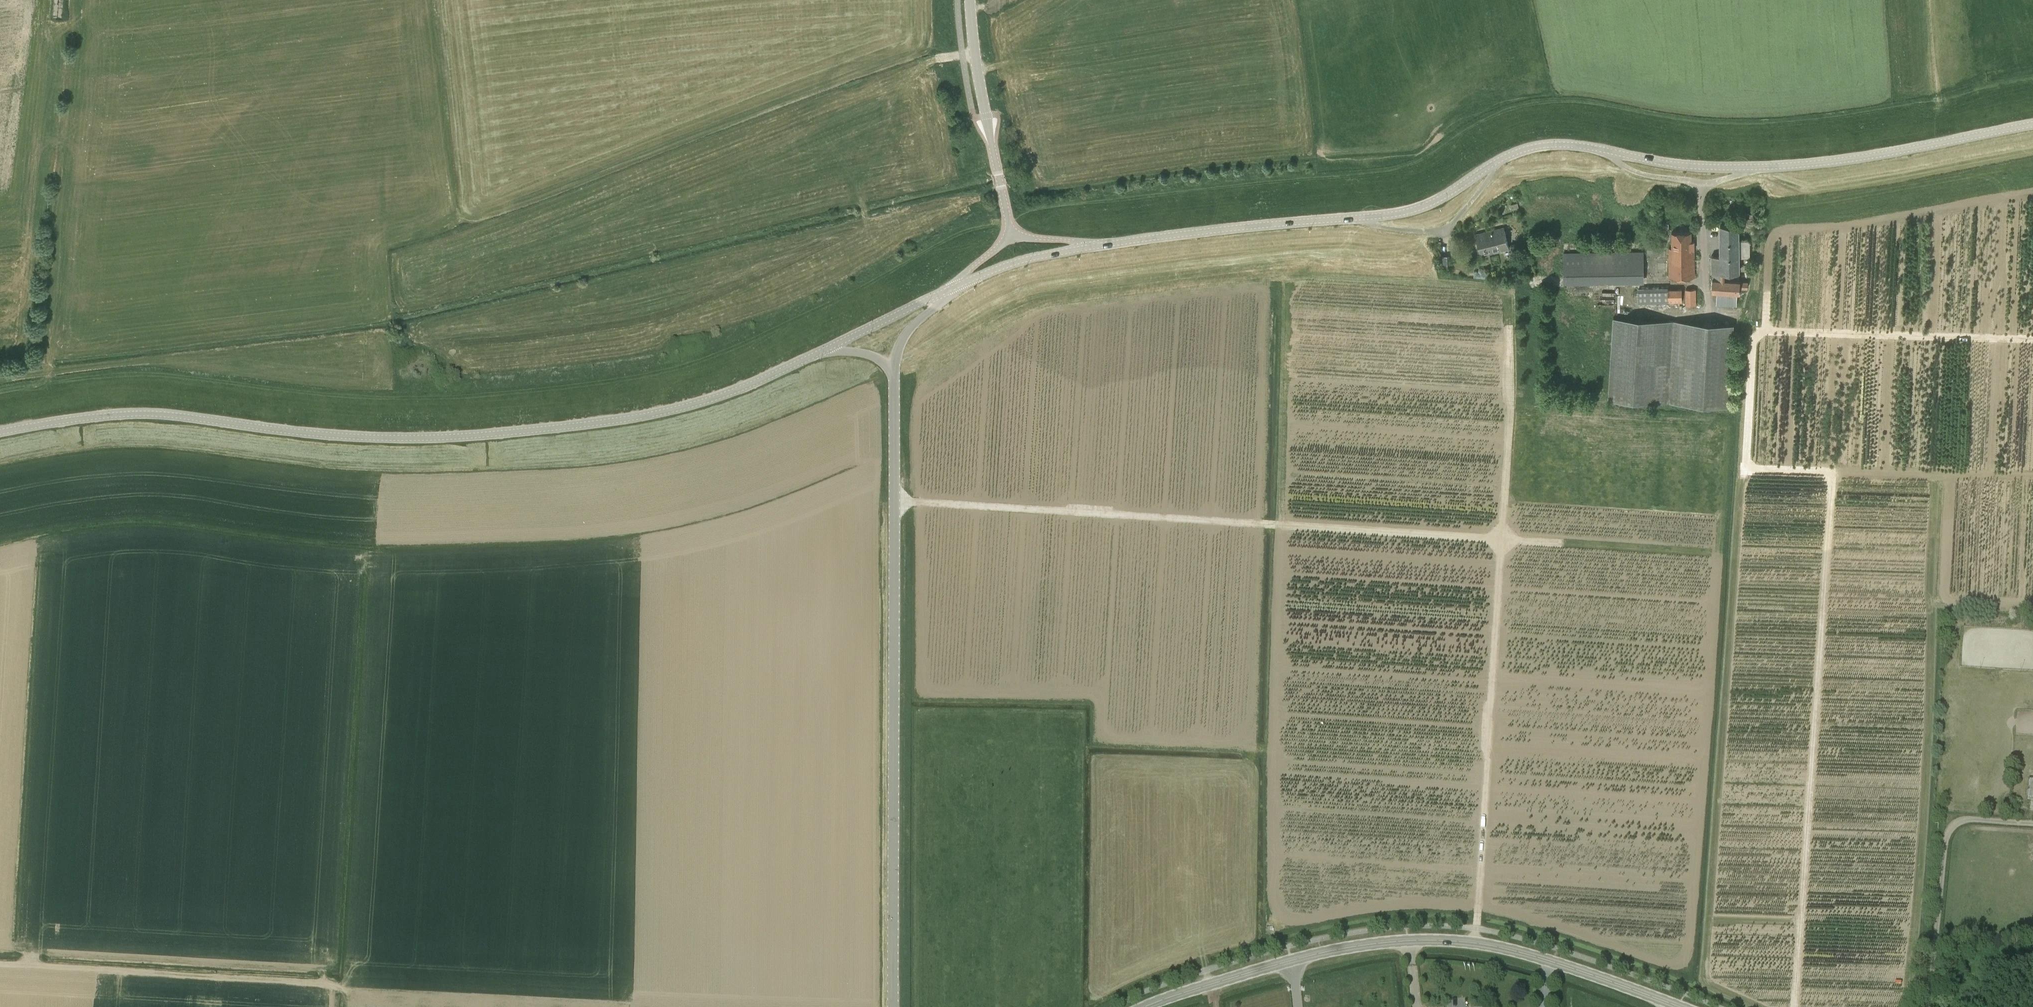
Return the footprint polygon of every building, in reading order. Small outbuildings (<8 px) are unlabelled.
[(1488,217),(1494,211),(1491,208),(1485,213),(1488,217)] [(1755,218),(1744,218),(1745,228),(1755,228),(1755,218)] [(1725,240),(1739,239),(1738,224),(1719,224),(1720,237),(1725,237),(1725,240)] [(1475,234),(1481,256),(1509,248),(1504,227),(1475,234)] [(1695,276),(1694,241),(1691,241),(1691,232),(1672,233),(1672,248),(1668,248),(1669,277),(1695,276)] [(1739,271),(1739,239),(1725,240),(1725,237),(1720,237),(1720,255),(1711,255),(1712,272),(1713,272),(1711,289),(1717,290),(1716,302),(1737,303),(1738,291),(1744,291),(1745,287),(1747,287),(1748,279),(1739,278),(1739,271)] [(1507,257),(1508,259),(1517,257),(1514,245),(1510,245),(1512,250),(1508,251),(1509,256),(1507,257)] [(1563,284),(1644,283),(1643,251),(1563,252),(1563,284)] [(1638,288),(1638,302),(1668,302),(1668,303),(1682,302),(1682,288),(1668,288),(1668,287),(1638,288)] [(1685,289),(1685,305),(1696,305),(1696,289),(1685,289)] [(1733,325),(1613,317),(1608,398),(1728,406),(1733,325)]
